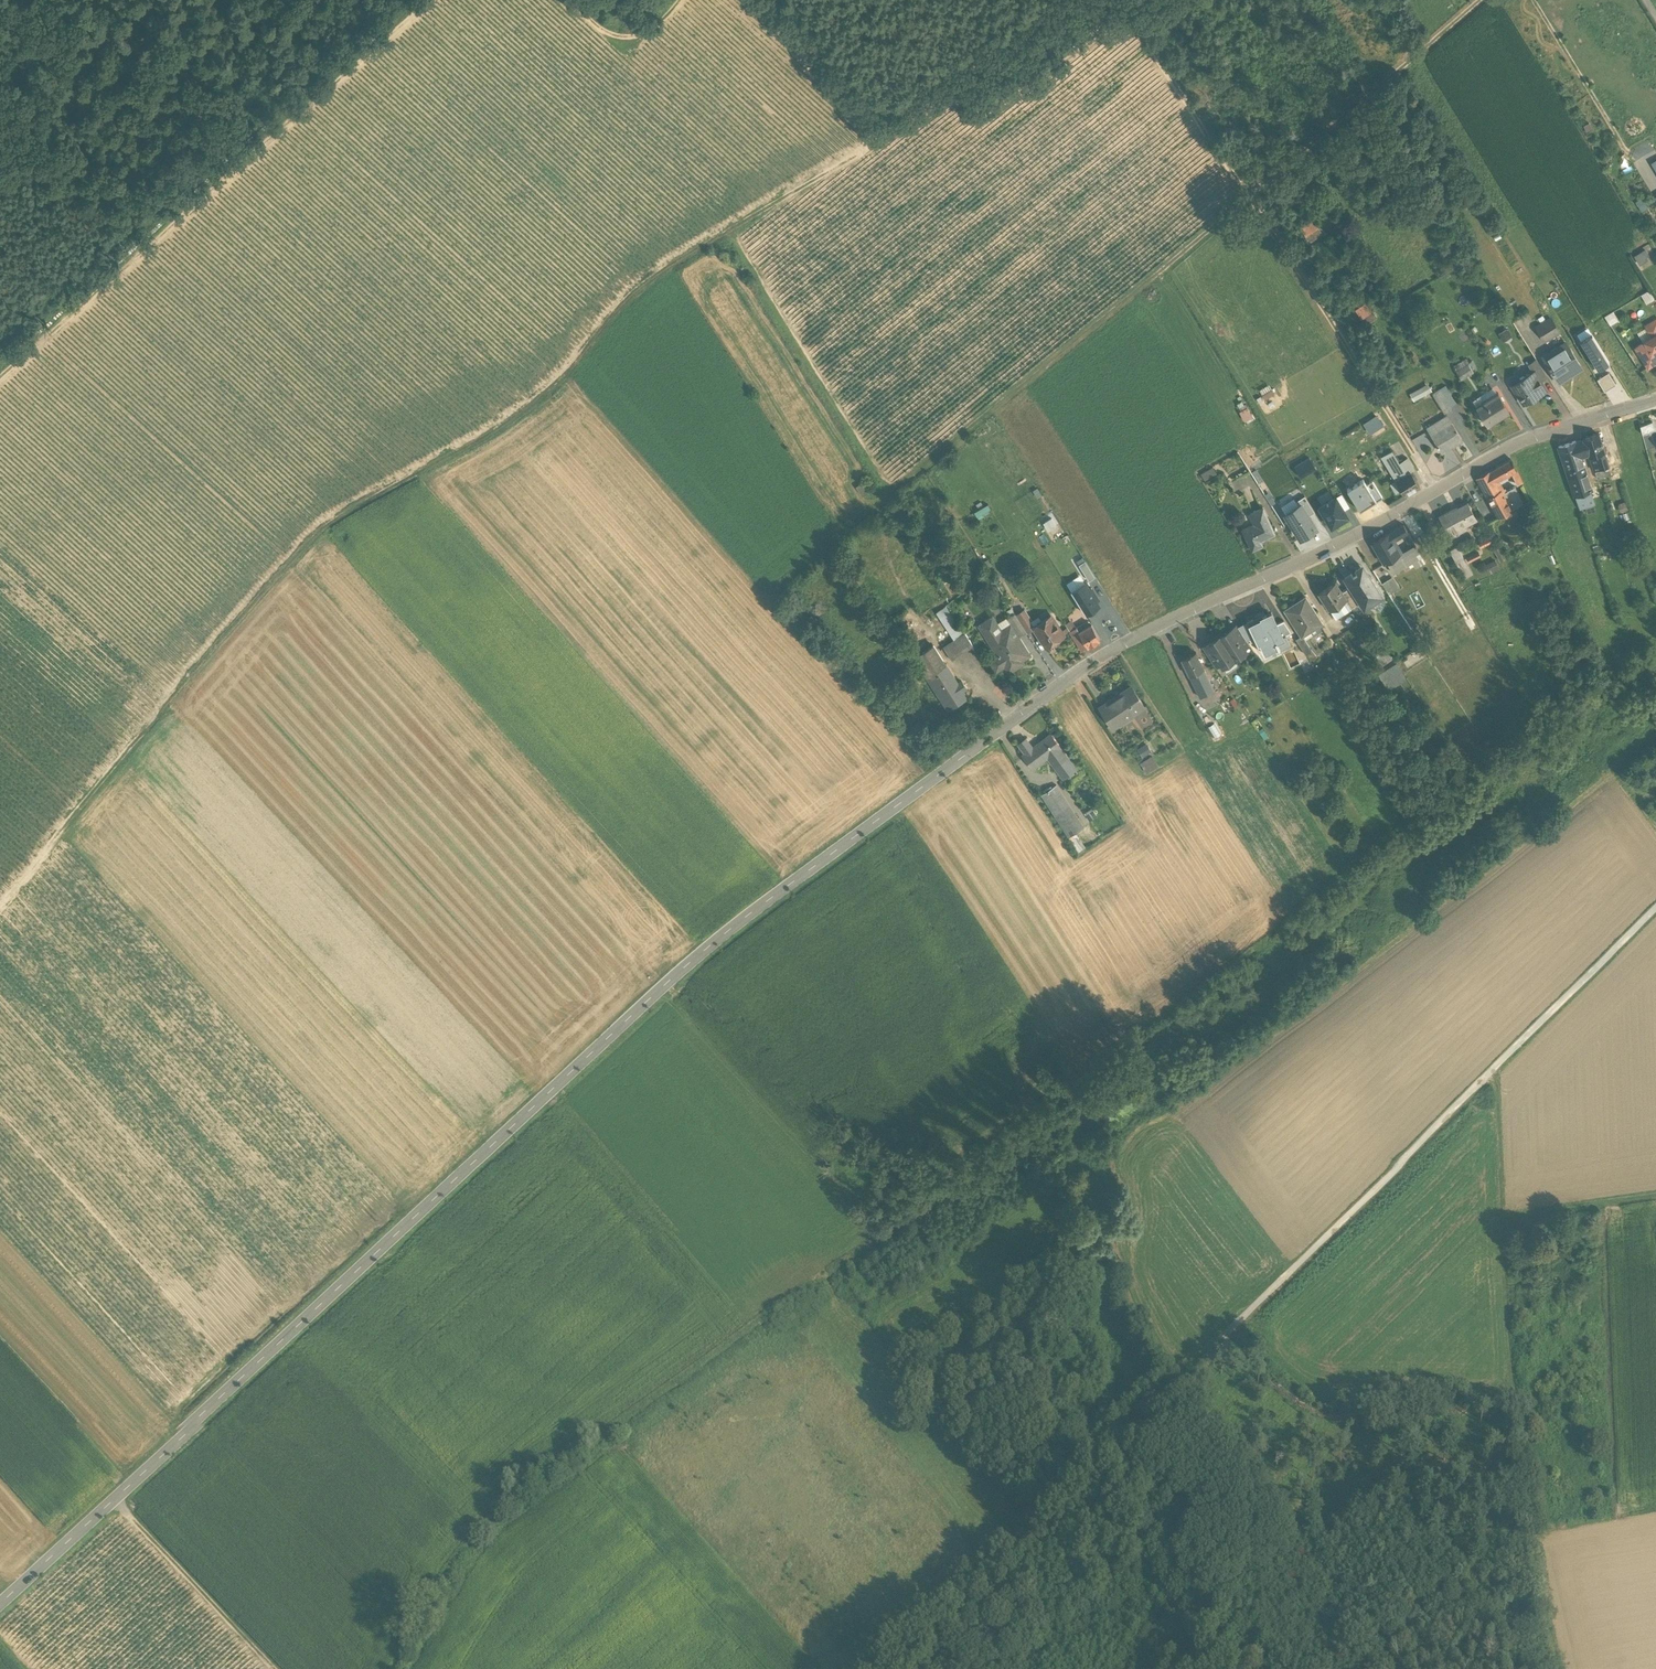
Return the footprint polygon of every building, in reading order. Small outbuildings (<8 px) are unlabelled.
[(1320,231),(1306,239),(1315,253),(1329,245),(1320,231)] [(1647,257),(1636,263),(1641,271),(1652,265),(1647,257)] [(1644,303),(1649,311),(1655,306),(1651,298),(1644,303)] [(1355,313),(1366,328),(1380,319),(1370,304),(1355,313)] [(1611,332),(1619,328),(1614,320),(1607,324),(1611,332)] [(1551,324),(1537,333),(1546,347),(1560,338),(1551,324)] [(1647,333),(1654,344),(1637,355),(1650,375),(1655,372),(1655,328),(1647,333)] [(1644,347),(1651,341),(1646,334),(1638,340),(1644,347)] [(1600,376),(1611,369),(1593,341),(1582,349),(1600,376)] [(1568,350),(1545,364),(1560,389),(1583,375),(1568,350)] [(1467,367),(1455,374),(1462,385),(1473,379),(1468,370),(1467,367)] [(1548,383),(1538,367),(1529,372),(1534,380),(1536,378),(1541,387),(1548,383)] [(1541,387),(1536,378),(1534,380),(1513,392),(1525,411),(1547,397),(1541,387)] [(1618,393),(1609,380),(1599,387),(1607,400),(1618,393)] [(1446,391),(1440,395),(1445,402),(1451,413),(1457,409),(1446,391)] [(1423,393),(1411,399),(1414,406),(1426,399),(1423,393)] [(1495,393),(1481,400),(1483,405),(1498,399),(1495,393)] [(1440,395),(1433,399),(1438,407),(1445,402),(1440,395)] [(1510,418),(1500,399),(1485,408),(1478,412),(1488,430),(1510,418)] [(1451,413),(1445,402),(1438,407),(1445,419),(1452,415),(1451,413)] [(1481,402),(1474,406),(1478,412),(1485,408),(1481,402)] [(1448,421),(1427,433),(1434,444),(1444,438),(1442,435),(1452,429),(1448,421)] [(1377,423),(1365,430),(1371,439),(1382,431),(1383,431),(1377,423)] [(1452,429),(1442,435),(1444,438),(1434,444),(1443,459),(1463,446),(1453,429),(1452,429)] [(1641,434),(1644,443),(1655,438),(1655,435),(1653,429),(1641,434)] [(1599,443),(1584,447),(1589,460),(1590,460),(1591,465),(1605,460),(1599,443)] [(1589,460),(1584,447),(1576,450),(1580,463),(1589,460)] [(1580,463),(1576,450),(1560,455),(1575,502),(1591,497),(1580,463)] [(1400,470),(1393,457),(1382,463),(1396,487),(1407,481),(1400,470)] [(1605,460),(1591,465),(1596,479),(1610,475),(1605,460)] [(1296,473),(1301,483),(1316,475),(1310,465),(1296,473)] [(1408,465),(1400,470),(1407,481),(1411,478),(1411,479),(1415,476),(1408,465)] [(1512,466),(1499,474),(1504,484),(1513,480),(1517,477),(1512,466)] [(1213,472),(1201,479),(1205,484),(1216,478),(1213,472)] [(1504,484),(1499,474),(1491,478),(1497,488),(1504,484)] [(1610,475),(1596,479),(1598,487),(1600,487),(1612,483),(1610,475)] [(1517,477),(1513,480),(1519,492),(1523,489),(1517,477)] [(1396,487),(1405,502),(1420,493),(1411,479),(1411,478),(1407,481),(1396,487)] [(1491,478),(1478,486),(1479,486),(1500,524),(1525,510),(1516,494),(1504,500),(1497,488),(1491,478)] [(1372,511),(1377,508),(1367,491),(1364,486),(1348,496),(1360,516),(1371,510),(1372,511)] [(1367,491),(1377,508),(1383,505),(1373,488),(1367,491)] [(1591,497),(1575,502),(1581,518),(1596,513),(1594,505),(1591,497)] [(1341,501),(1336,504),(1344,518),(1350,514),(1341,501)] [(1305,503),(1297,508),(1299,512),(1301,510),(1309,523),(1315,519),(1305,503)] [(1333,532),(1348,523),(1344,518),(1336,504),(1321,513),(1333,532)] [(1286,520),(1301,544),(1317,535),(1309,523),(1301,510),(1299,512),(1286,520)] [(1453,518),(1441,525),(1451,542),(1478,527),(1469,511),(1454,519),(1453,518)] [(1258,528),(1243,535),(1253,556),(1262,551),(1260,546),(1275,539),(1263,513),(1253,518),(1258,528)] [(1404,532),(1388,541),(1392,548),(1404,542),(1409,540),(1404,532)] [(1409,540),(1404,542),(1410,552),(1415,550),(1409,540)] [(1392,548),(1388,541),(1373,550),(1385,570),(1387,569),(1400,561),(1392,548)] [(1479,550),(1482,555),(1495,548),(1493,544),(1479,550)] [(1413,556),(1401,563),(1400,561),(1387,569),(1397,585),(1426,569),(1417,554),(1413,556)] [(1458,555),(1450,560),(1466,586),(1474,581),(1458,555)] [(1495,557),(1502,569),(1506,566),(1500,555),(1495,557)] [(1471,569),(1482,564),(1480,560),(1469,565),(1471,569)] [(1090,586),(1095,582),(1085,565),(1080,569),(1079,569),(1090,586)] [(1496,568),(1486,573),(1491,581),(1501,576),(1496,568)] [(1382,603),(1363,572),(1356,576),(1358,580),(1354,582),(1352,579),(1345,583),(1351,593),(1343,598),(1342,599),(1342,600),(1346,606),(1352,614),(1361,608),(1365,614),(1370,611),(1370,609),(1376,606),(1377,606),(1382,603)] [(1400,594),(1394,583),(1382,590),(1389,601),(1400,594)] [(1085,619),(1100,610),(1086,587),(1071,596),(1085,619)] [(1342,599),(1335,589),(1319,599),(1330,616),(1346,606),(1342,600),(1342,599)] [(1322,629),(1306,603),(1285,616),(1302,642),(1303,642),(1322,629)] [(1346,606),(1330,616),(1336,624),(1352,614),(1346,606)] [(946,609),(937,615),(945,627),(954,622),(946,609)] [(1034,630),(1024,613),(1016,618),(1026,635),(1034,631),(1034,630)] [(1016,618),(1015,616),(1007,621),(1011,628),(1012,628),(1019,640),(1026,635),(1016,618)] [(1267,656),(1268,659),(1290,648),(1286,641),(1282,643),(1276,630),(1269,616),(1247,626),(1254,641),(1257,647),(1259,646),(1264,657),(1267,656)] [(1011,628),(1002,634),(992,619),(984,623),(978,627),(978,628),(995,654),(997,653),(1000,658),(990,664),(996,674),(1004,669),(1008,676),(1019,669),(1017,666),(1030,658),(1019,640),(1012,628),(1011,628)] [(1063,639),(1051,619),(1034,630),(1034,631),(1046,650),(1063,639)] [(964,638),(954,622),(945,627),(955,643),(964,638)] [(1072,625),(1065,629),(1069,635),(1076,631),(1072,625)] [(1087,625),(1077,631),(1079,635),(1089,629),(1087,625)] [(1246,645),(1254,641),(1247,626),(1238,632),(1246,645)] [(1291,638),(1284,626),(1276,630),(1282,643),(1286,641),(1291,638)] [(1079,635),(1079,636),(1088,652),(1100,644),(1091,628),(1089,629),(1079,635)] [(923,655),(902,629),(895,634),(915,661),(915,660),(923,655)] [(1088,652),(1079,636),(1079,635),(1077,631),(1076,631),(1069,635),(1082,655),(1088,652)] [(1246,645),(1238,632),(1232,636),(1243,654),(1249,650),(1246,645)] [(1235,665),(1246,658),(1243,654),(1232,636),(1231,635),(1220,642),(1235,665)] [(955,643),(944,651),(952,663),(973,649),(965,637),(964,638),(955,643)] [(1235,665),(1220,642),(1208,650),(1209,651),(1209,652),(1220,669),(1222,673),(1235,665)] [(1303,642),(1302,642),(1296,645),(1306,661),(1313,657),(1303,642)] [(923,655),(915,660),(927,679),(945,667),(933,648),(923,655)] [(1215,672),(1220,669),(1209,652),(1209,651),(1204,654),(1215,672)] [(1387,655),(1376,662),(1383,673),(1394,665),(1387,655)] [(1203,674),(1196,658),(1181,665),(1188,681),(1189,681),(1203,674)] [(927,679),(948,713),(967,701),(962,693),(964,692),(964,691),(962,687),(960,686),(958,687),(952,678),(946,667),(945,667),(927,679)] [(1378,679),(1387,696),(1407,686),(1399,669),(1378,679)] [(1203,674),(1189,681),(1199,702),(1213,695),(1205,677),(1203,674)] [(1145,711),(1131,691),(1100,712),(1114,732),(1145,711)] [(1052,739),(1033,752),(1035,755),(1027,760),(1026,758),(1023,760),(1032,772),(1048,761),(1064,782),(1075,774),(1059,753),(1061,751),(1052,739)] [(1033,752),(1026,742),(1018,748),(1026,758),(1027,760),(1035,755),(1033,752)] [(1150,757),(1145,749),(1138,754),(1143,762),(1150,757)] [(1106,773),(1114,769),(1104,753),(1098,756),(1096,757),(1106,773)] [(1157,771),(1151,762),(1141,769),(1148,778),(1157,771)] [(1083,832),(1056,790),(1041,800),(1068,842),(1083,832)]
